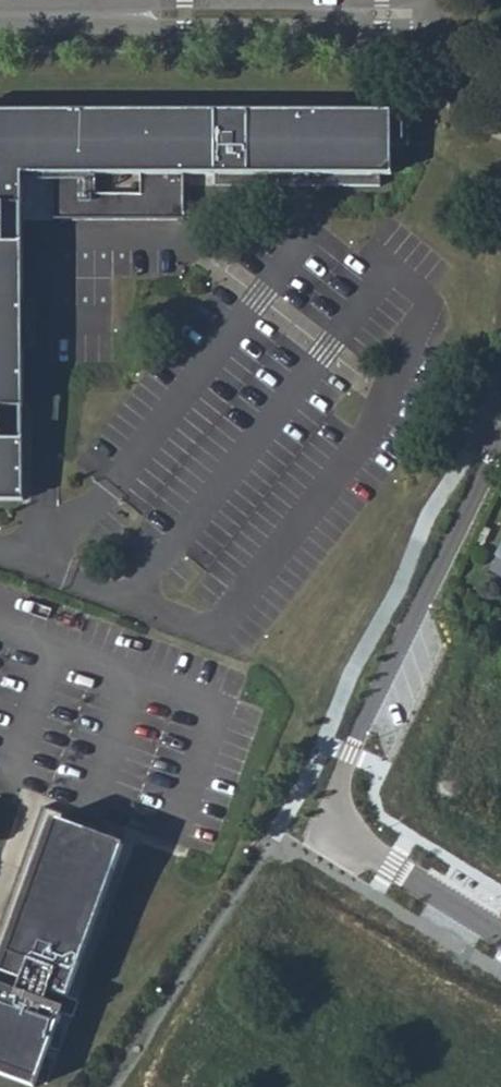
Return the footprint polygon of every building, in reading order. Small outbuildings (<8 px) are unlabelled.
[(389,112),(0,112),(0,500),(22,500),(22,242),(3,242),(3,210),(21,210),(21,176),(51,176),(51,220),(183,220),(183,175),(214,175),(214,186),(378,185),(378,174),(389,174),(389,112)] [(20,1086),(25,1086),(28,1081),(53,1015),(59,999),(119,838),(36,807),(0,902),(0,1079),(20,1086)] [(59,999),(53,1015),(65,1019),(71,1003),(59,999)]
